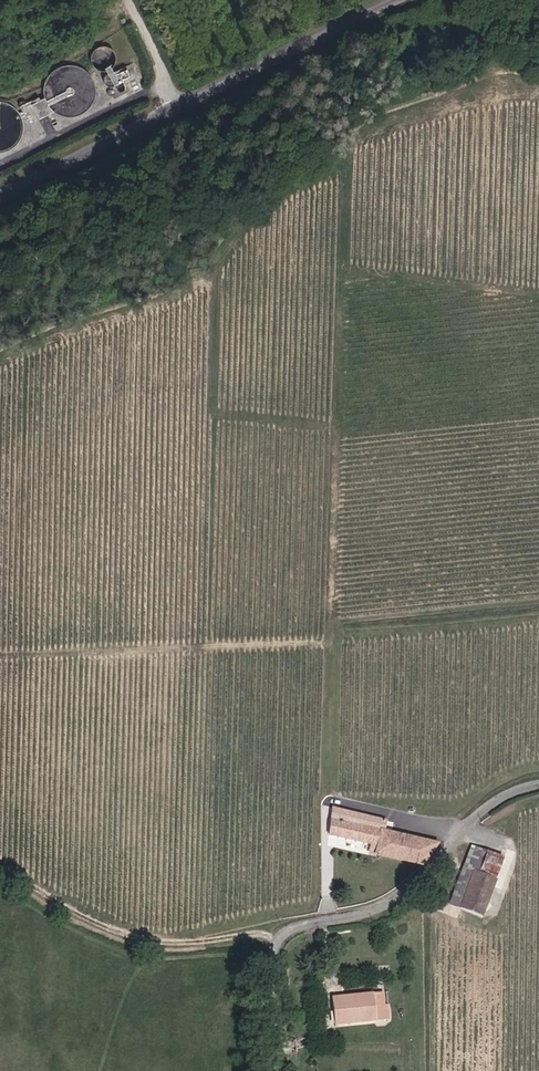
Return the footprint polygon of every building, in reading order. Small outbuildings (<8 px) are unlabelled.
[(123,75),(114,79),(116,79),(118,81),(119,82),(119,85),(126,82),(123,75)] [(48,105),(47,103),(36,108),(44,123),(58,116),(55,114),(52,111),(50,108),(48,105)] [(386,820),(332,808),(328,835),(369,844),(367,855),(416,866),(439,844),(384,829),(386,820)] [(464,852),(440,908),(473,922),(497,866),(464,852)] [(334,1019),(374,1016),(374,1007),(386,1006),(385,991),(332,994),(334,1019)] [(386,1016),(386,1006),(374,1007),(374,1016),(386,1016)]
